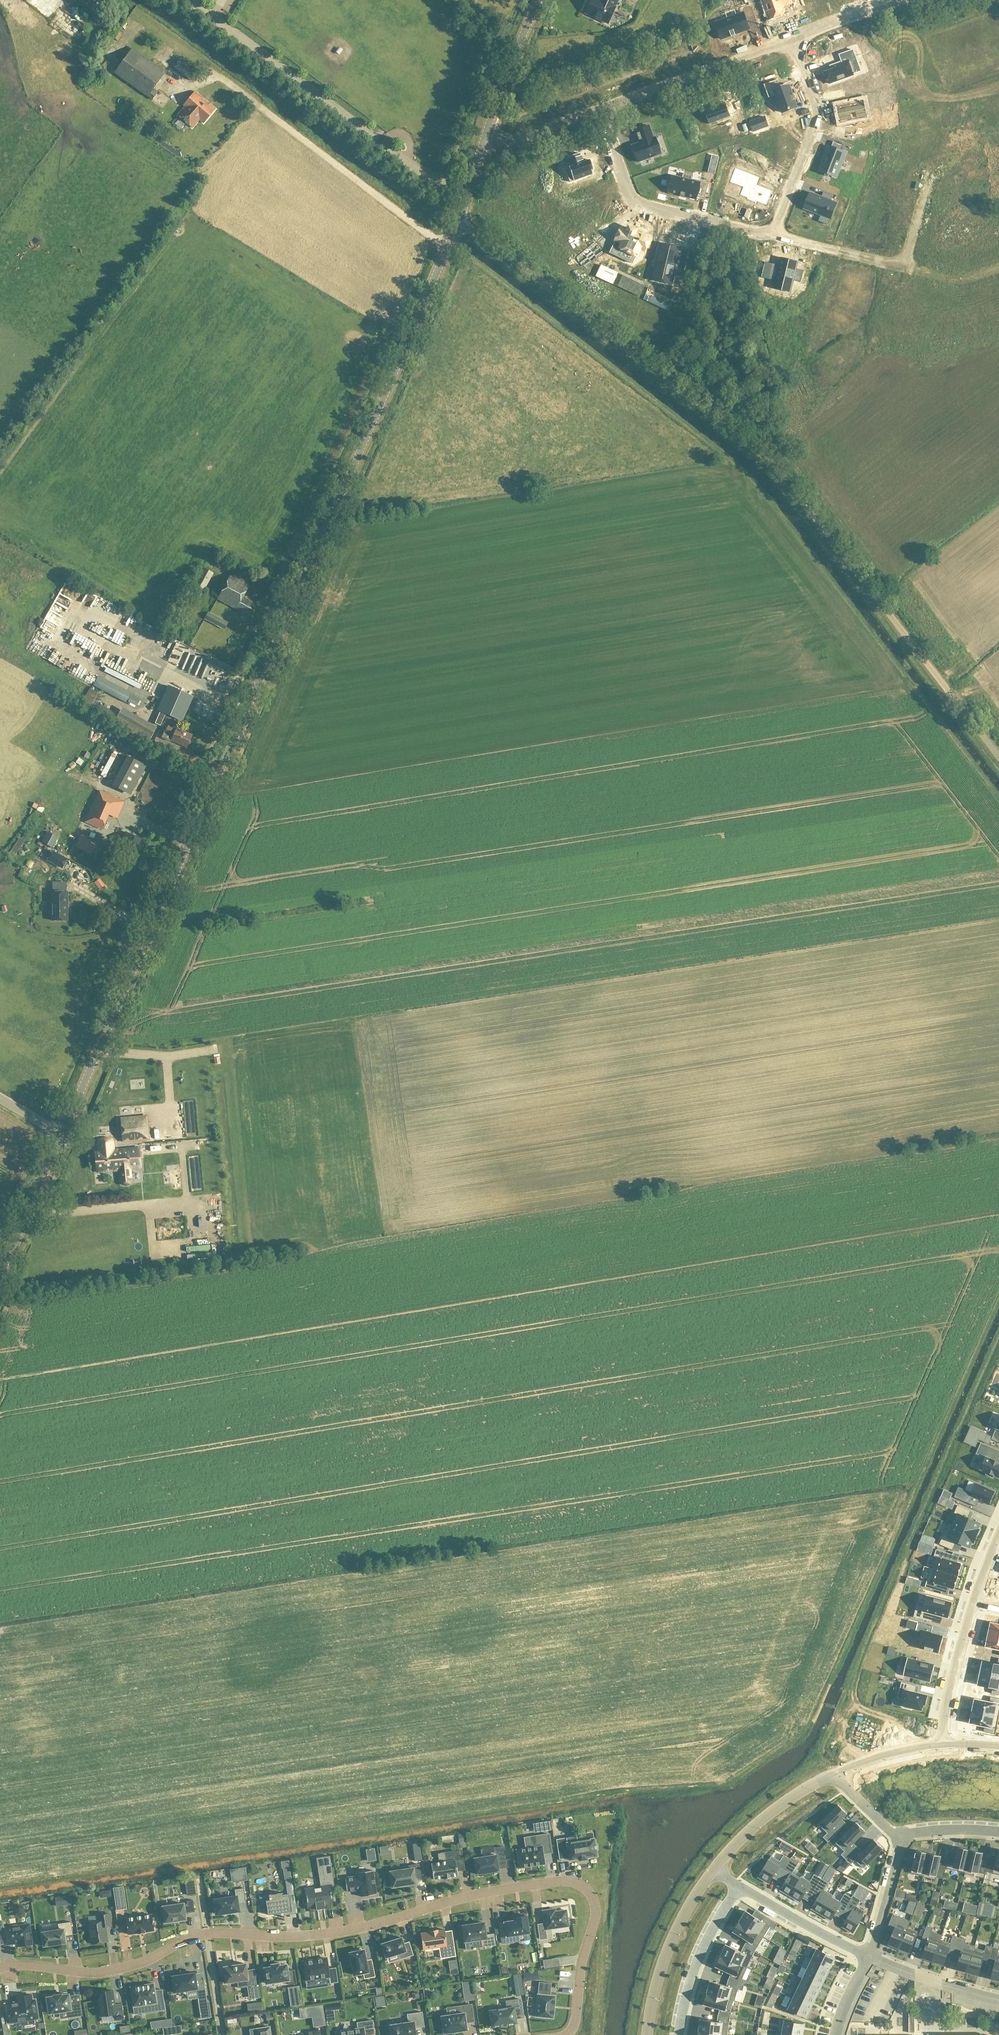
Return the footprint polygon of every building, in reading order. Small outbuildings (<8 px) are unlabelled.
[(599,1),(597,0),(591,0),(585,14),(608,24),(615,8),(614,8),(618,0),(599,0),(599,1)] [(765,5),(764,6),(767,14),(768,14),(771,20),(785,15),(782,7),(785,6),(785,7),(792,4),(791,0),(763,0),(765,5)] [(808,8),(825,2),(824,0),(805,0),(808,8)] [(742,14),(716,24),(722,40),(748,30),(742,14)] [(158,93),(153,90),(165,73),(132,49),(114,74),(148,98),(153,101),(158,93)] [(848,62),(856,59),(853,51),(839,56),(842,63),(832,67),(833,71),(825,73),(829,85),(853,76),(853,75),(848,62)] [(796,109),(793,101),(795,100),(793,100),(792,97),(793,96),(793,95),(792,96),(788,86),(781,89),(778,80),(764,86),(768,99),(776,96),(783,114),(796,109)] [(178,116),(186,123),(192,129),(200,120),(204,124),(216,110),(195,92),(183,106),(185,108),(178,116)] [(863,101),(837,107),(840,123),(867,118),(867,117),(864,118),(863,110),(864,110),(863,102),(864,102),(863,101)] [(725,103),(704,111),(709,125),(730,117),(729,114),(736,112),(732,103),(726,105),(725,103)] [(768,127),(765,118),(749,123),(753,133),(768,127)] [(639,144),(631,147),(637,163),(661,155),(655,138),(653,139),(648,127),(634,132),(639,144)] [(822,163),(819,172),(836,178),(845,154),(841,152),(843,146),(833,142),(831,148),(828,147),(822,163)] [(570,168),(564,170),(569,183),(592,175),(591,171),(592,170),(589,161),(582,163),(579,154),(567,158),(570,168)] [(766,206),(771,192),(756,186),(759,178),(735,169),(729,183),(743,188),(740,196),(747,198),(746,199),(756,203),(756,202),(766,206)] [(673,177),(669,194),(696,200),(697,196),(705,198),(708,183),(700,181),(699,183),(691,181),(692,177),(683,175),(682,179),(673,177)] [(810,194),(804,209),(808,211),(821,216),(826,218),(832,203),(830,202),(833,197),(823,193),(821,199),(810,194)] [(958,206),(955,216),(971,221),(974,211),(958,206)] [(615,242),(609,254),(618,258),(622,251),(636,257),(640,249),(644,251),(649,240),(634,233),(635,232),(628,228),(626,233),(619,230),(614,242),(615,242)] [(594,243),(576,258),(577,262),(581,267),(584,268),(602,254),(601,250),(597,245),(594,243)] [(656,268),(653,281),(671,285),(674,276),(678,277),(680,269),(676,268),(678,259),(683,261),(682,268),(681,271),(690,273),(691,270),(694,254),(680,251),(680,249),(661,245),(657,261),(659,262),(657,268),(656,267),(656,268)] [(775,282),(774,289),(785,291),(790,293),(791,288),(793,281),(796,270),(797,263),(781,259),(779,266),(775,282)] [(769,280),(772,265),(765,263),(761,278),(769,280)] [(925,340),(925,343),(937,344),(937,330),(928,330),(927,340),(925,340)] [(213,573),(203,568),(189,594),(199,600),(213,573)] [(217,600),(239,611),(245,598),(243,597),(249,585),(231,575),(217,600)] [(246,596),(245,598),(239,611),(237,613),(247,618),(256,602),(246,596)] [(221,619),(209,612),(205,619),(217,626),(221,619)] [(192,697),(168,687),(158,711),(182,721),(192,697)] [(187,749),(193,736),(177,729),(176,730),(168,726),(165,733),(173,737),(171,741),(187,749)] [(145,728),(138,739),(147,744),(154,733),(145,728)] [(158,753),(162,744),(154,739),(149,749),(158,753)] [(126,756),(111,785),(124,792),(140,763),(126,756)] [(99,792),(86,823),(102,829),(108,815),(115,799),(99,792)] [(136,855),(142,841),(125,833),(122,841),(115,838),(112,845),(136,855)] [(80,838),(75,846),(80,849),(85,841),(80,838)] [(19,839),(7,857),(12,860),(24,842),(19,839)] [(62,869),(67,860),(52,852),(47,861),(62,869)] [(104,893),(109,889),(100,880),(95,884),(104,893)] [(67,893),(51,893),(51,921),(67,921),(67,893)] [(128,1142),(147,1140),(145,1117),(121,1118),(123,1142),(128,1142)] [(102,1151),(95,1152),(96,1165),(96,1172),(97,1172),(119,1170),(117,1150),(113,1150),(112,1142),(101,1143),(102,1151)] [(138,1148),(117,1150),(119,1170),(120,1182),(121,1184),(124,1185),(128,1185),(130,1184),(131,1181),(131,1176),(130,1169),(140,1169),(138,1148)] [(163,1184),(161,1154),(140,1155),(142,1179),(153,1179),(153,1184),(163,1184)] [(976,1455),(985,1459),(980,1470),(987,1473),(986,1475),(992,1478),(993,1476),(998,1478),(998,1464),(998,1463),(998,1461),(994,1458),(997,1451),(981,1444),(976,1455)] [(958,1488),(954,1498),(976,1507),(979,1501),(989,1505),(994,1493),(975,1484),(971,1493),(958,1488)] [(952,1494),(944,1490),(941,1496),(950,1500),(952,1494)] [(949,1500),(946,1507),(951,1509),(954,1503),(949,1500)] [(949,1525),(976,1537),(979,1530),(977,1530),(980,1524),(967,1519),(970,1512),(957,1506),(954,1514),(958,1516),(953,1526),(949,1525)] [(939,1545),(952,1551),(956,1542),(962,1545),(969,1548),(972,1543),(973,1543),(976,1537),(949,1525),(944,1536),(943,1536),(939,1545)] [(961,1565),(957,1563),(951,1561),(953,1555),(952,1555),(936,1550),(934,1557),(936,1558),(932,1570),(958,1577),(958,1575),(960,1576),(963,1567),(961,1567),(961,1565)] [(943,1587),(949,1588),(954,1590),(955,1588),(956,1588),(959,1580),(957,1579),(958,1577),(932,1570),(929,1581),(927,1581),(925,1588),(941,1593),(943,1587)] [(905,1584),(919,1588),(921,1583),(907,1579),(905,1584)] [(914,1618),(931,1622),(933,1615),(942,1617),(947,1618),(948,1617),(949,1617),(951,1611),(950,1610),(951,1603),(927,1597),(924,1608),(917,1606),(914,1618)] [(917,1623),(915,1631),(921,1633),(917,1648),(938,1653),(942,1638),(931,1635),(933,1628),(917,1623)] [(988,1636),(998,1638),(998,1626),(991,1624),(988,1636)] [(986,1647),(998,1650),(998,1638),(988,1636),(986,1647)] [(980,1674),(998,1678),(998,1659),(997,1665),(983,1662),(980,1674)] [(904,1676),(929,1682),(933,1666),(908,1660),(904,1676)] [(978,1686),(992,1689),(991,1694),(998,1696),(998,1678),(980,1674),(978,1686)] [(927,1697),(917,1694),(914,1693),(916,1687),(901,1683),(897,1699),(903,1700),(902,1706),(904,1707),(903,1708),(911,1710),(912,1709),(921,1711),(923,1705),(925,1706),(927,1697)] [(973,1712),(998,1718),(998,1715),(998,1699),(990,1697),(989,1703),(975,1700),(973,1712)] [(973,1712),(970,1724),(984,1727),(983,1733),(995,1735),(998,1718),(973,1712)] [(823,1838),(828,1843),(840,1831),(835,1827),(847,1815),(838,1806),(819,1825),(827,1834),(823,1838)] [(539,1832),(551,1831),(549,1823),(538,1825),(539,1832)] [(841,1856),(846,1860),(858,1848),(853,1844),(865,1832),(856,1823),(836,1844),(844,1852),(841,1856)] [(519,1869),(544,1865),(545,1865),(544,1864),(543,1855),(552,1853),(549,1835),(535,1837),(537,1848),(516,1851),(515,1851),(515,1852),(516,1852),(518,1868),(518,1869),(519,1869)] [(576,1837),(556,1840),(559,1861),(569,1859),(569,1861),(579,1859),(579,1861),(587,1860),(587,1858),(597,1857),(594,1840),(578,1842),(577,1837),(576,1837)] [(862,1852),(858,1848),(846,1860),(851,1865),(855,1861),(863,1869),(883,1849),(873,1841),(862,1852)] [(505,1863),(503,1847),(494,1848),(495,1856),(473,1859),(476,1875),(499,1872),(497,1864),(505,1863)] [(815,1847),(810,1852),(814,1856),(819,1851),(815,1847)] [(948,1856),(946,1868),(945,1869),(964,1874),(965,1874),(970,1851),(957,1848),(956,1856),(954,1857),(948,1856)] [(987,1865),(986,1872),(998,1876),(998,1850),(996,1858),(994,1859),(989,1858),(987,1865)] [(458,1877),(455,1862),(463,1861),(461,1851),(450,1853),(452,1861),(431,1864),(431,1866),(429,1866),(430,1874),(432,1874),(433,1880),(443,1879),(443,1880),(450,1879),(450,1878),(458,1877)] [(923,1877),(928,1854),(916,1851),(915,1852),(910,1874),(923,1877)] [(982,1864),(981,1862),(983,1854),(970,1851),(965,1874),(964,1874),(964,1875),(984,1879),(986,1872),(987,1865),(982,1864)] [(943,1880),(945,1869),(946,1868),(940,1867),(939,1865),(941,1857),(928,1854),(923,1877),(922,1878),(935,1881),(936,1878),(943,1880)] [(771,1857),(758,1878),(768,1884),(772,1878),(778,1882),(792,1858),(791,1858),(790,1860),(783,1856),(780,1862),(771,1857)] [(321,1858),(324,1882),(333,1880),(330,1857),(321,1858)] [(792,1858),(778,1882),(784,1885),(780,1891),(790,1897),(801,1877),(800,1879),(792,1875),(799,1862),(792,1858)] [(843,1863),(837,1870),(843,1873),(848,1868),(843,1863)] [(421,1877),(419,1865),(403,1867),(404,1870),(389,1872),(390,1879),(388,1879),(390,1887),(392,1887),(392,1888),(401,1887),(407,1886),(416,1885),(415,1878),(421,1877)] [(818,1870),(814,1875),(821,1879),(824,1874),(818,1870)] [(376,1895),(373,1871),(357,1874),(357,1877),(344,1879),(346,1893),(359,1891),(360,1897),(376,1895)] [(814,1875),(810,1882),(801,1877),(790,1897),(799,1903),(803,1896),(809,1900),(821,1879),(814,1875)] [(912,1890),(915,1878),(902,1875),(899,1887),(912,1890)] [(824,1891),(828,1884),(821,1879),(809,1900),(815,1904),(811,1910),(821,1915),(832,1896),(824,1891)] [(265,1905),(259,1905),(261,1913),(267,1912),(267,1916),(283,1913),(291,1912),(290,1906),(295,1905),(292,1880),(291,1880),(284,1881),(285,1886),(286,1895),(282,1896),(282,1894),(268,1896),(269,1901),(265,1901),(265,1905)] [(315,1907),(316,1911),(324,1909),(324,1905),(332,1904),(329,1887),(305,1891),(306,1895),(302,1896),(303,1904),(307,1903),(308,1908),(315,1907)] [(126,1910),(123,1888),(114,1889),(117,1911),(126,1910)] [(214,1901),(216,1915),(238,1911),(237,1905),(245,1904),(243,1889),(234,1890),(235,1898),(214,1901)] [(834,1915),(840,1918),(853,1897),(852,1896),(851,1898),(844,1894),(840,1903),(832,1898),(833,1896),(832,1896),(821,1915),(830,1921),(834,1915)] [(918,1897),(907,1894),(905,1900),(917,1903),(918,1897)] [(860,1901),(853,1897),(840,1918),(846,1922),(842,1928),(852,1934),(865,1912),(856,1907),(860,1901)] [(161,1913),(163,1926),(173,1924),(172,1922),(185,1920),(184,1914),(188,1913),(188,1914),(194,1913),(192,1901),(186,1902),(187,1904),(183,1905),(183,1904),(162,1907),(163,1913),(161,1913)] [(568,1927),(566,1911),(551,1913),(551,1911),(542,1912),(544,1925),(538,1926),(540,1940),(546,1939),(545,1930),(568,1927)] [(746,1912),(739,1922),(764,1937),(770,1928),(774,1931),(777,1925),(763,1916),(760,1921),(752,1916),(746,1912)] [(88,1925),(91,1945),(107,1942),(104,1928),(111,1927),(110,1914),(97,1916),(98,1923),(88,1925)] [(892,1915),(887,1927),(895,1929),(888,1945),(899,1949),(907,1928),(910,1922),(892,1915)] [(126,1919),(128,1935),(137,1934),(137,1935),(144,1933),(154,1931),(153,1928),(155,1928),(153,1919),(152,1919),(151,1916),(130,1919),(126,1919)] [(500,1929),(502,1944),(518,1942),(517,1936),(529,1934),(527,1917),(514,1919),(515,1922),(507,1923),(507,1928),(500,1929)] [(739,1922),(733,1932),(747,1941),(744,1947),(754,1953),(764,1937),(739,1922)] [(42,1934),(44,1946),(43,1946),(44,1947),(52,1946),(57,1945),(65,1944),(65,1943),(64,1937),(72,1936),(70,1923),(57,1925),(58,1931),(42,1933),(41,1933),(42,1934)] [(462,1929),(460,1929),(461,1937),(463,1937),(464,1943),(466,1951),(473,1950),(475,1950),(475,1949),(495,1946),(494,1934),(485,1936),(484,1923),(475,1925),(475,1924),(471,1925),(462,1927),(462,1929)] [(19,1947),(31,1945),(28,1925),(22,1926),(3,1929),(5,1945),(19,1943),(19,1947)] [(923,1937),(921,1940),(928,1942),(926,1947),(922,1958),(933,1962),(940,1941),(942,1936),(931,1932),(933,1929),(926,1927),(925,1932),(923,1937)] [(907,1928),(899,1949),(909,1953),(918,1932),(907,1928)] [(429,1933),(420,1934),(423,1951),(446,1947),(447,1958),(455,1957),(453,1942),(446,1943),(444,1931),(437,1932),(437,1931),(429,1932),(429,1933)] [(798,1934),(796,1941),(802,1943),(804,1945),(807,1939),(798,1934)] [(940,1941),(933,1962),(943,1966),(947,1956),(949,1950),(955,1952),(959,1939),(953,1937),(950,1944),(940,1941)] [(395,1941),(395,1940),(388,1943),(382,1945),(382,1944),(381,1945),(381,1946),(385,1958),(385,1959),(386,1959),(386,1958),(390,1957),(398,1955),(399,1960),(407,1958),(413,1956),(409,1942),(403,1944),(401,1939),(402,1939),(401,1938),(400,1939),(395,1941)] [(959,1939),(955,1952),(961,1954),(959,1960),(956,1970),(967,1973),(974,1949),(975,1947),(964,1944),(965,1941),(959,1939)] [(723,1947),(720,1955),(721,1955),(721,1957),(747,1969),(754,1953),(744,1947),(741,1953),(726,1946),(725,1948),(723,1947)] [(974,1949),(967,1973),(978,1976),(983,1960),(989,1962),(989,1960),(992,1948),(986,1946),(984,1952),(974,1949)] [(812,1948),(807,1958),(830,1969),(835,1959),(830,1956),(822,1952),(822,1953),(812,1948)] [(989,1960),(995,1961),(991,1979),(998,1981),(998,1956),(997,1955),(998,1949),(993,1948),(992,1948),(989,1960)] [(375,1978),(372,1963),(366,1964),(363,1951),(361,1951),(361,1950),(351,1952),(351,1954),(349,1954),(353,1976),(363,1974),(364,1980),(375,1978)] [(721,1957),(716,1967),(731,1975),(728,1980),(742,1985),(744,1980),(742,1979),(747,1969),(721,1957)] [(811,1961),(807,1970),(825,1979),(830,1969),(807,1958),(807,1959),(811,1961)] [(328,1970),(326,1959),(303,1962),(306,1981),(329,1978),(330,1984),(338,1983),(335,1968),(328,1970)] [(253,1972),(246,1973),(245,1965),(245,1964),(244,1965),(236,1966),(232,1966),(232,1967),(224,1968),(223,1968),(223,1969),(226,1983),(226,1984),(227,1984),(247,1981),(248,1988),(250,1999),(260,1998),(258,1988),(256,1986),(253,1972)] [(271,1968),(263,1969),(266,1985),(274,1984),(274,1986),(282,1984),(282,1982),(288,1981),(289,1985),(296,1984),(294,1971),(287,1972),(286,1965),(279,1966),(279,1964),(271,1965),(271,1968)] [(798,1977),(798,1978),(821,1989),(825,1979),(807,1970),(802,1979),(798,1977)] [(172,1977),(171,1977),(171,1978),(174,1992),(173,1992),(174,1993),(175,1993),(187,1991),(196,1990),(197,1999),(200,2020),(211,2019),(209,2002),(207,2002),(203,1982),(196,1983),(194,1975),(194,1974),(193,1974),(172,1977)] [(798,1978),(793,1987),(816,1998),(821,1989),(798,1978)] [(710,1982),(707,1994),(734,2002),(738,1990),(742,1992),(744,1986),(742,1985),(728,1980),(726,1987),(710,1982)] [(550,1995),(551,1983),(539,1982),(535,2016),(553,2018),(555,1996),(550,1995)] [(156,2007),(157,2011),(164,2010),(161,1990),(155,1991),(154,1985),(154,1984),(153,1984),(153,1985),(131,1988),(131,1987),(130,1988),(130,1989),(134,2014),(134,2015),(144,2014),(144,2013),(144,2012),(143,2008),(156,2007)] [(793,1987),(789,1997),(811,2008),(816,1998),(793,1987)] [(114,2006),(112,1991),(97,1993),(97,1994),(101,2017),(115,2015),(116,2021),(123,2020),(121,2005),(114,2006)] [(707,1994),(703,2005),(720,2010),(718,2016),(730,2019),(731,2012),(730,2012),(733,2002),(734,2002),(707,1994)] [(53,1998),(46,1999),(49,2014),(68,2011),(69,2018),(81,2016),(80,2003),(70,2005),(68,1995),(61,1996),(61,1995),(53,1997),(53,1998)] [(31,1996),(22,1997),(17,1998),(17,2000),(18,2003),(11,2004),(5,2005),(5,2007),(8,2024),(14,2023),(14,2021),(20,2020),(21,2025),(35,2023),(34,2020),(37,2019),(35,2001),(32,2001),(31,1996)] [(790,1999),(786,2008),(806,2018),(811,2008),(789,1997),(788,1998),(790,1999)] [(769,2000),(766,2007),(772,2009),(775,2003),(769,2000)] [(515,2017),(523,2016),(520,2001),(513,2002),(514,2008),(489,2012),(492,2028),(500,2026),(501,2028),(506,2027),(506,2025),(516,2024),(515,2017)] [(962,2008),(952,2005),(951,2010),(960,2013),(962,2008)] [(322,2006),(310,2007),(312,2017),(313,2027),(325,2026),(322,2006)] [(443,2034),(467,2031),(466,2023),(474,2022),(471,2006),(463,2007),(464,2014),(441,2017),(441,2021),(439,2021),(440,2031),(443,2030),(443,2034)] [(422,2013),(407,2015),(408,2023),(390,2026),(391,2034),(415,2034),(414,2029),(424,2028),(422,2013)] [(699,2032),(719,2034),(727,2034),(730,2019),(718,2016),(717,2023),(700,2020),(699,2032)] [(364,2034),(367,2034),(374,2034),(372,2021),(357,2024),(357,2030),(336,2033),(335,2033),(336,2034),(364,2034)] [(782,2033),(793,2034),(802,2034),(804,2026),(784,2022),(782,2033)]
